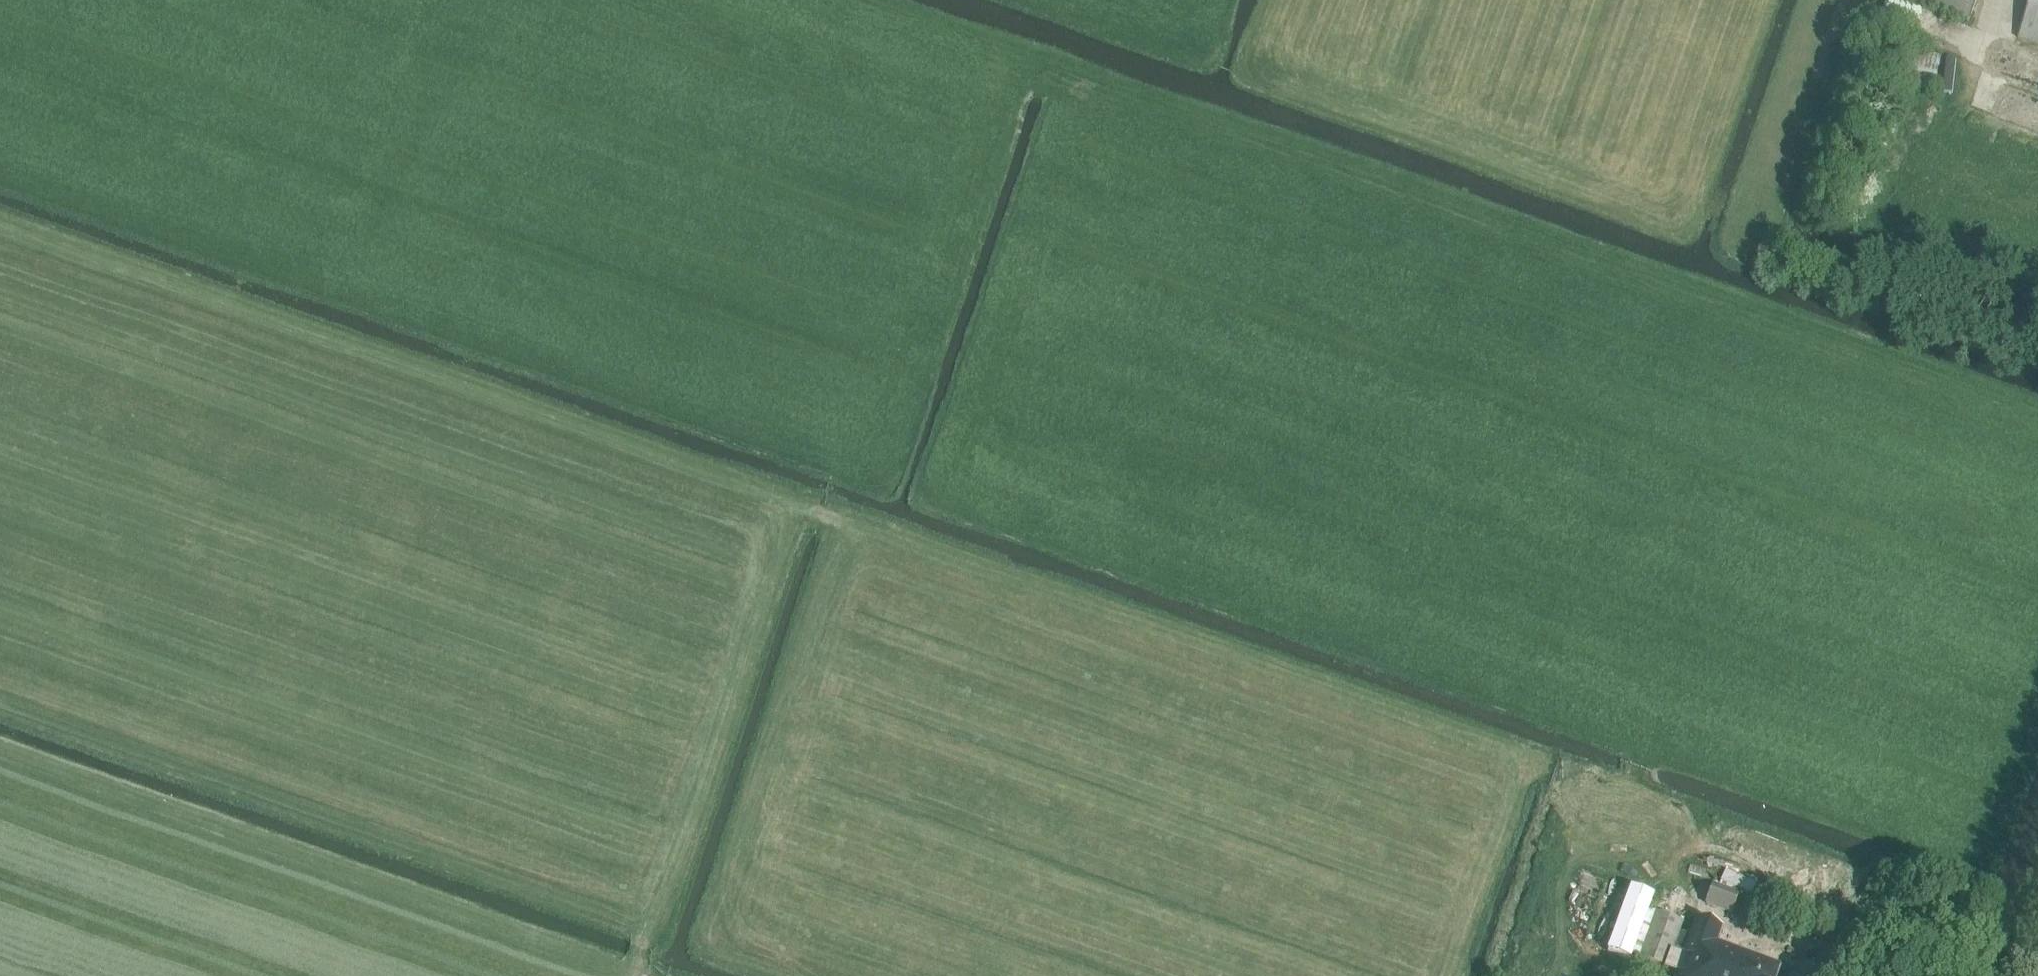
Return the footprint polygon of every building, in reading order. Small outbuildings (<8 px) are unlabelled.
[(1971,19),(1977,0),(1917,0),(1971,19)] [(2037,44),(2037,0),(2032,0),(2018,37),(2037,44)] [(1896,80),(1935,90),(1942,57),(1912,48),(1907,68),(1900,66),(1896,80)] [(1706,905),(1732,914),(1739,894),(1713,885),(1706,905)] [(1652,897),(1630,889),(1605,956),(1627,965),(1652,897)] [(1639,958),(1668,969),(1684,923),(1655,912),(1639,958)] [(1697,919),(1676,975),(1773,975),(1775,969),(1777,970),(1778,967),(1779,966),(1777,965),(1716,943),(1721,928),(1697,919)]
